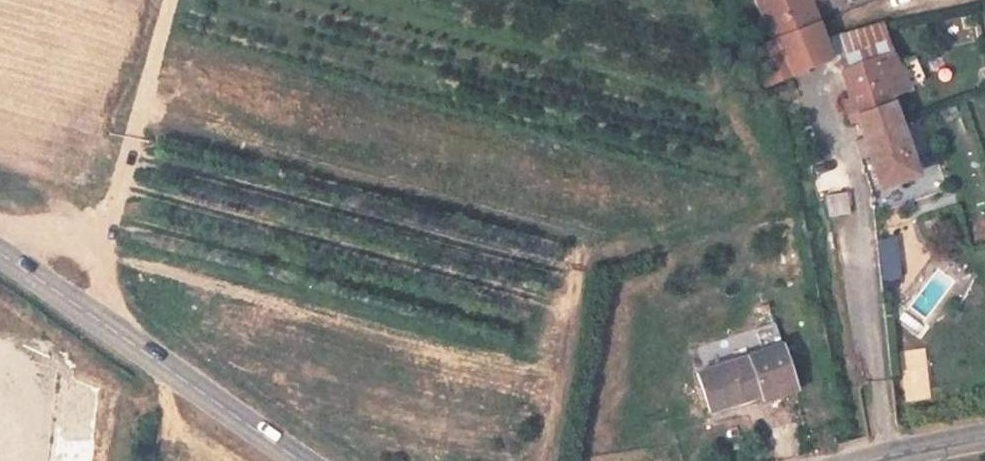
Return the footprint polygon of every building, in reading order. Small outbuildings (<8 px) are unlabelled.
[(861,58),(924,37),(916,12),(853,35),(849,22),(902,0),(808,0),(792,7),(806,40),(784,51),(791,72),(795,85),(821,75),(861,58)] [(861,58),(892,138),(932,125),(920,91),(940,85),(940,84),(959,78),(950,52),(931,58),(924,37),(861,58)] [(951,175),(932,125),(892,138),(912,188),(938,179),(951,175)] [(896,236),(876,239),(883,282),(904,278),(896,236)] [(800,352),(737,374),(750,410),(800,392),(804,403),(838,388),(815,326),(793,334),(800,352)]
